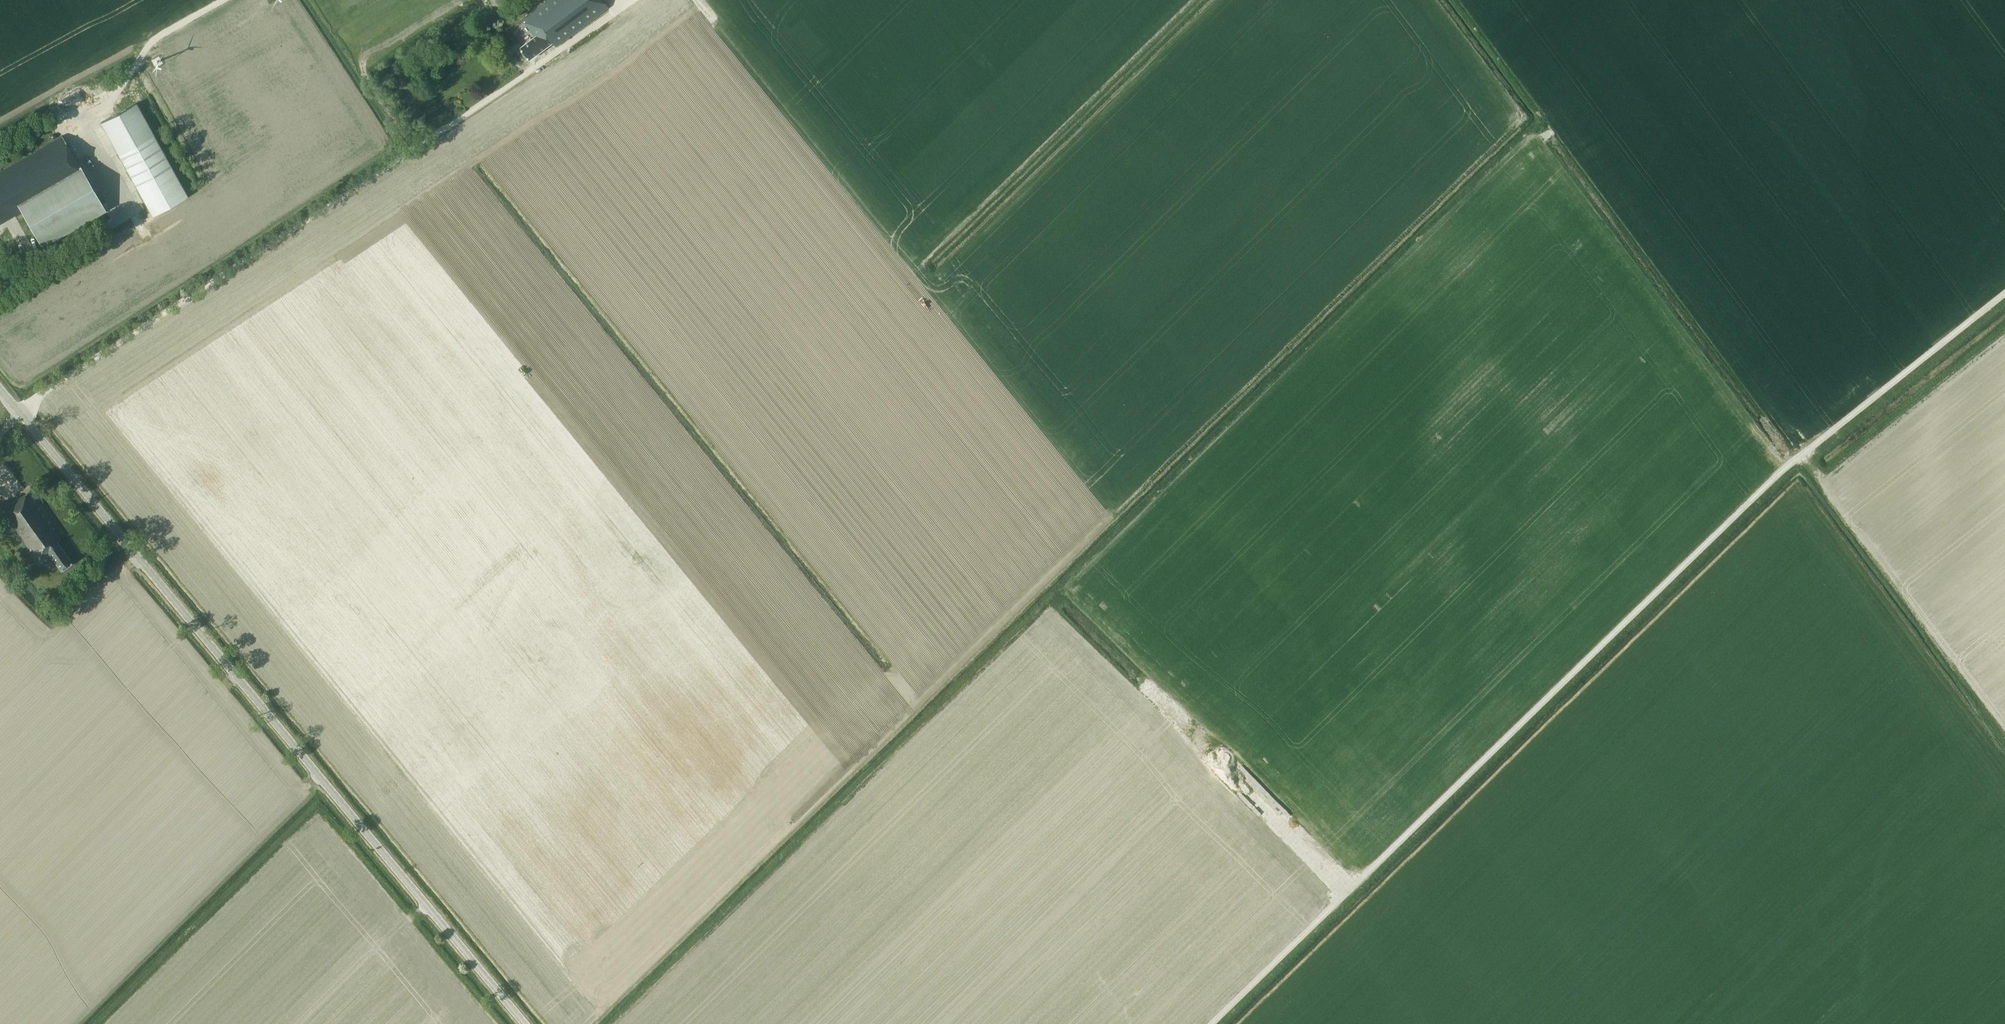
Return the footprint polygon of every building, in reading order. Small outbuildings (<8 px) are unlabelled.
[(603,0),(548,0),(523,19),(536,36),(521,47),(530,59),(553,42),(556,46),(608,7),(603,0)] [(101,121),(118,152),(154,133),(136,102),(101,121)] [(118,152),(152,215),(188,195),(154,133),(118,152)] [(15,216),(22,212),(42,247),(105,210),(62,135),(0,172),(0,223),(15,215),(15,216)] [(30,490),(0,510),(0,513),(27,552),(32,549),(41,562),(50,555),(61,569),(72,562),(57,541),(61,539),(57,534),(60,532),(30,490)]
